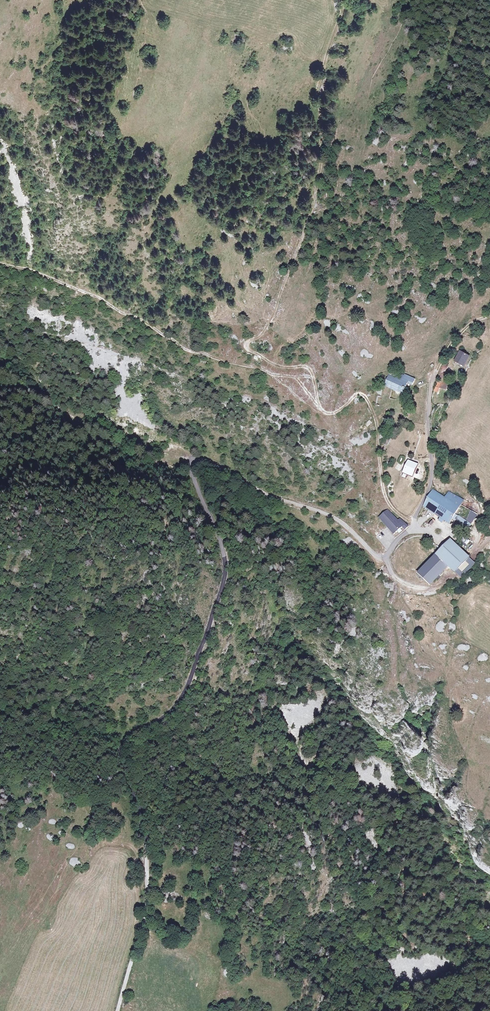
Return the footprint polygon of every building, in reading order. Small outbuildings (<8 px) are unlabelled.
[(461,351),(455,360),(463,365),(469,357),(461,351)] [(445,371),(442,369),(440,373),(444,375),(448,377),(450,373),(445,371)] [(412,384),(413,379),(405,376),(404,377),(399,375),(396,380),(389,377),(385,386),(401,392),(406,382),(412,384)] [(442,382),(442,383),(440,388),(447,390),(449,383),(445,382),(445,383),(442,382)] [(413,465),(405,463),(401,473),(409,476),(413,465)] [(462,500),(448,490),(443,497),(431,488),(427,496),(426,499),(425,501),(423,506),(439,517),(437,520),(441,523),(443,520),(448,524),(452,516),(457,509),(459,506),(462,500)] [(378,518),(393,534),(401,527),(404,530),(406,528),(398,519),(396,521),(386,511),(378,518)] [(470,511),(467,516),(473,519),(475,514),(470,511)] [(464,531),(468,526),(455,517),(451,523),(464,531)] [(466,560),(447,541),(435,553),(434,552),(432,553),(433,555),(445,566),(451,574),(466,560)] [(415,573),(426,585),(445,566),(433,555),(415,573)]
